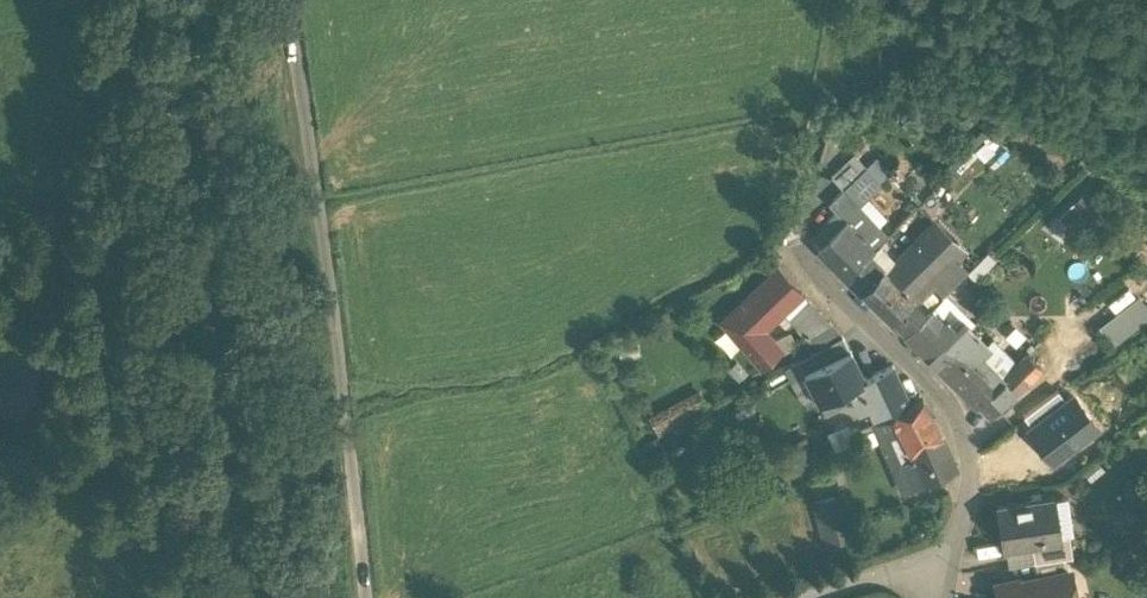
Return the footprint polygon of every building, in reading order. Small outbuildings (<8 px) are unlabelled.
[(851,156),(830,175),(844,191),(866,171),(851,156)] [(844,191),(826,208),(839,222),(857,207),(880,186),(866,171),(844,191)] [(888,237),(857,207),(839,222),(843,225),(859,240),(856,243),(870,256),(888,237)] [(936,222),(900,259),(927,286),(932,280),(955,257),(955,256),(963,248),(936,222)] [(859,240),(843,225),(821,248),(833,264),(847,279),(870,256),(856,243),(859,240)] [(870,256),(848,278),(862,289),(884,267),(889,271),(893,267),(875,250),(870,256)] [(955,257),(932,280),(947,294),(970,271),(955,257)] [(893,267),(889,271),(884,267),(862,289),(893,320),(927,286),(900,259),(893,267)] [(781,268),(741,305),(764,330),(784,311),(793,321),(813,302),(781,268)] [(1146,326),(1146,306),(1140,298),(1100,328),(1116,349),(1146,326)] [(835,325),(813,302),(793,321),(810,339),(835,325)] [(741,305),(726,320),(749,343),(750,344),(764,330),(741,305)] [(971,344),(934,307),(907,333),(944,370),(971,344)] [(783,352),(764,330),(750,344),(749,343),(746,346),(764,367),(783,352)] [(845,335),(820,349),(834,376),(859,363),(845,335)] [(971,344),(944,370),(990,415),(1017,389),(971,344)] [(859,363),(834,376),(820,349),(801,360),(828,413),(857,398),(851,385),(867,377),(859,363)] [(867,377),(851,385),(857,398),(864,412),(874,407),(879,419),(893,413),(913,404),(895,364),(867,377)] [(1025,417),(1033,429),(1067,404),(1058,392),(1025,417)] [(913,404),(893,413),(907,440),(912,450),(944,435),(937,419),(926,398),(913,404)] [(1030,431),(1054,461),(1098,428),(1074,398),(1067,404),(1033,429),(1030,431)] [(828,433),(836,447),(856,435),(848,422),(828,433)] [(879,424),(856,434),(860,440),(865,451),(888,440),(879,424)] [(944,435),(912,450),(915,458),(926,483),(959,468),(944,435)] [(880,444),(902,492),(926,483),(915,458),(901,464),(890,440),(880,444)] [(1091,482),(1105,472),(1097,462),(1084,472),(1091,482)] [(856,536),(845,495),(815,502),(826,544),(856,536)] [(1052,499),(1000,507),(1006,551),(1035,547),(1035,546),(1042,545),(1042,542),(1058,540),(1057,538),(1052,499)] [(1072,535),(1057,538),(1058,540),(1042,542),(1042,545),(1035,546),(1035,547),(1038,562),(1075,556),(1072,535)] [(1021,580),(1021,579),(1009,582),(1012,597),(1077,597),(1071,572),(1042,578),(1041,576),(1021,580)] [(1000,584),(1003,597),(1012,597),(1009,582),(1000,584)]
